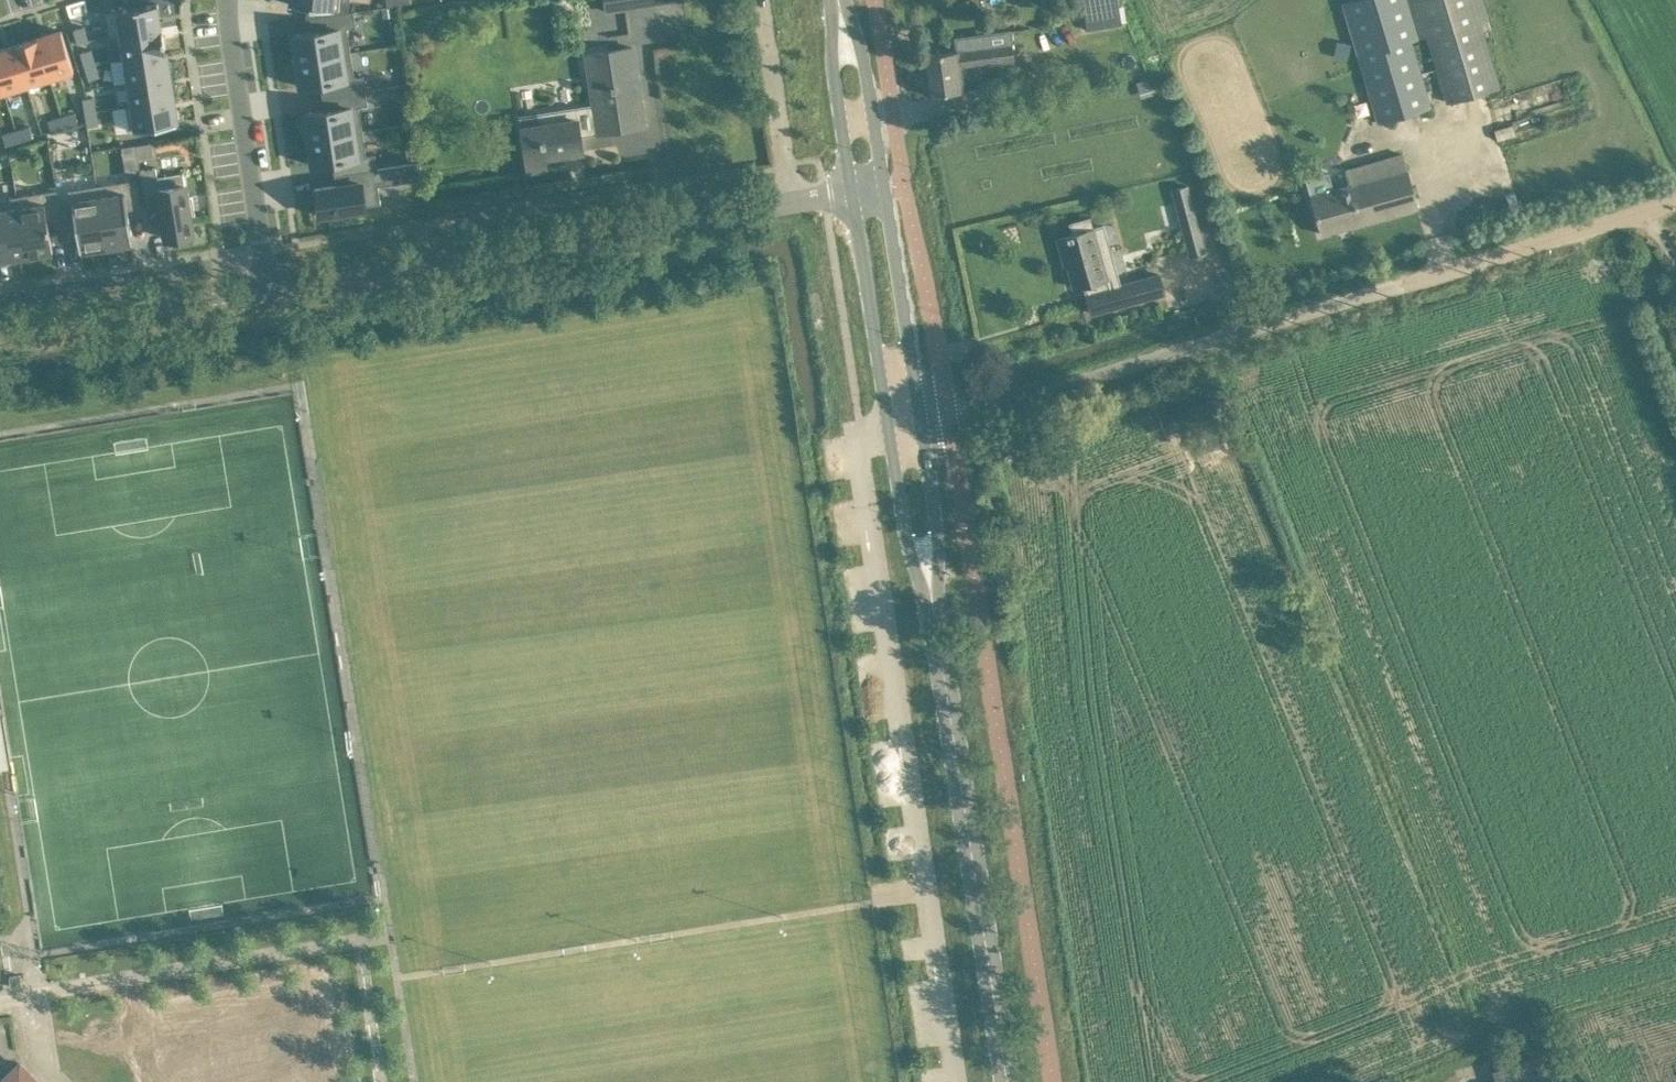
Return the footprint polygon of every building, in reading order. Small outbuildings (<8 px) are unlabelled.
[(289,3),(311,5),(339,8),(340,0),(289,0),(289,3)] [(607,10),(627,7),(626,0),(605,0),(607,10)] [(957,13),(970,11),(969,0),(956,0),(957,13)] [(1083,1),(1088,30),(1122,24),(1121,20),(1119,5),(1118,0),(1083,0),(1083,1)] [(1378,122),(1433,106),(1412,39),(1427,35),(1447,101),(1500,86),(1481,18),(1490,16),(1485,0),(1343,0),(1341,1),(1378,122)] [(158,2),(106,11),(110,35),(110,36),(113,36),(120,35),(120,34),(162,27),(158,2)] [(394,6),(383,7),(384,16),(395,15),(394,6)] [(313,30),(292,33),(293,39),(293,40),(294,43),(293,44),(294,44),(295,48),(294,48),(294,49),(295,49),(295,53),(295,54),(296,59),(351,51),(347,26),(356,25),(354,10),(321,14),(323,28),(313,30)] [(88,39),(84,25),(74,28),(78,42),(88,39)] [(162,27),(120,34),(120,35),(121,42),(124,57),(165,50),(162,27)] [(62,29),(38,36),(50,76),(74,69),(62,29)] [(27,83),(50,76),(38,36),(15,43),(27,83)] [(1337,39),(1334,55),(1349,57),(1351,42),(1337,39)] [(1014,59),(1012,42),(922,54),(928,93),(965,88),(962,66),(1014,59)] [(4,90),(27,83),(15,43),(0,48),(0,76),(4,90)] [(614,86),(593,89),(595,102),(598,130),(599,132),(644,125),(632,46),(609,50),(614,86)] [(91,48),(81,51),(85,65),(95,62),(91,48)] [(169,74),(165,50),(124,57),(128,80),(169,74)] [(351,51),(296,59),(297,64),(296,64),(297,65),(298,68),(297,69),(298,69),(298,73),(298,74),(299,74),(299,78),(299,79),(300,85),(321,82),(331,80),(333,93),(366,89),(363,74),(355,75),(351,51)] [(99,75),(95,62),(85,65),(89,78),(99,75)] [(169,74),(128,80),(131,103),(131,104),(173,97),(169,74)] [(325,108),(304,111),(305,117),(304,117),(305,118),(306,122),(305,122),(305,123),(306,123),(306,127),(306,128),(307,128),(307,131),(307,132),(308,137),(363,129),(359,105),(368,103),(366,89),(333,93),(335,107),(325,108)] [(85,111),(96,110),(94,95),(83,97),(85,111)] [(131,103),(126,104),(126,105),(130,129),(177,122),(176,118),(177,118),(177,117),(176,117),(175,112),(176,112),(176,111),(175,111),(173,97),(131,104),(131,103)] [(540,123),(521,126),(525,148),(528,169),(547,166),(546,155),(584,149),(581,135),(581,133),(598,130),(595,102),(538,111),(540,123)] [(98,123),(96,110),(85,111),(87,125),(98,123)] [(76,112),(62,116),(65,126),(79,122),(76,112)] [(65,126),(62,116),(48,120),(51,130),(65,126)] [(30,126),(16,130),(19,140),(33,136),(30,126)] [(363,129),(308,137),(309,142),(308,142),(308,143),(309,143),(309,147),(309,148),(310,148),(310,152),(310,153),(311,156),(310,156),(311,157),(312,163),(332,160),(343,158),(344,170),(377,165),(375,152),(366,154),(363,129)] [(19,140),(16,130),(3,134),(6,144),(19,140)] [(152,141),(136,144),(138,157),(154,155),(152,141)] [(135,143),(121,146),(123,154),(137,151),(135,143)] [(1322,232),(1419,205),(1404,151),(1346,167),(1351,181),(1311,194),(1322,232)] [(336,184),(315,187),(317,197),(317,198),(318,202),(317,202),(317,203),(318,203),(319,207),(318,207),(318,208),(319,208),(320,214),(334,211),(335,215),(338,215),(339,215),(354,212),(354,213),(355,213),(355,212),(358,212),(357,208),(366,207),(366,204),(381,201),(378,184),(384,183),(384,184),(385,183),(384,183),(394,181),(394,182),(395,182),(395,181),(423,177),(420,160),(377,166),(377,165),(344,170),(346,182),(336,184)] [(140,168),(146,207),(160,205),(165,236),(177,235),(177,236),(179,235),(179,234),(183,234),(183,235),(185,234),(185,233),(189,233),(189,234),(191,233),(190,232),(193,232),(190,214),(195,213),(192,195),(187,196),(183,172),(158,176),(156,166),(140,168)] [(142,206),(137,177),(97,184),(107,244),(133,240),(128,208),(142,206)] [(1171,188),(1194,252),(1214,244),(1191,181),(1171,188)] [(107,244),(97,184),(58,190),(58,188),(57,188),(62,218),(75,216),(80,248),(107,244)] [(62,218),(57,188),(17,195),(26,254),(53,250),(48,221),(62,218)] [(17,195),(0,197),(0,259),(26,254),(17,195)] [(1073,233),(1058,237),(1064,256),(1066,256),(1075,286),(1084,284),(1087,294),(1092,312),(1165,291),(1160,273),(1115,286),(1113,276),(1118,275),(1112,255),(1102,258),(1090,217),(1070,222),(1073,233)] [(12,985),(22,983),(20,973),(10,975),(12,985)] [(20,1061),(0,1081),(40,1081),(20,1061)]
